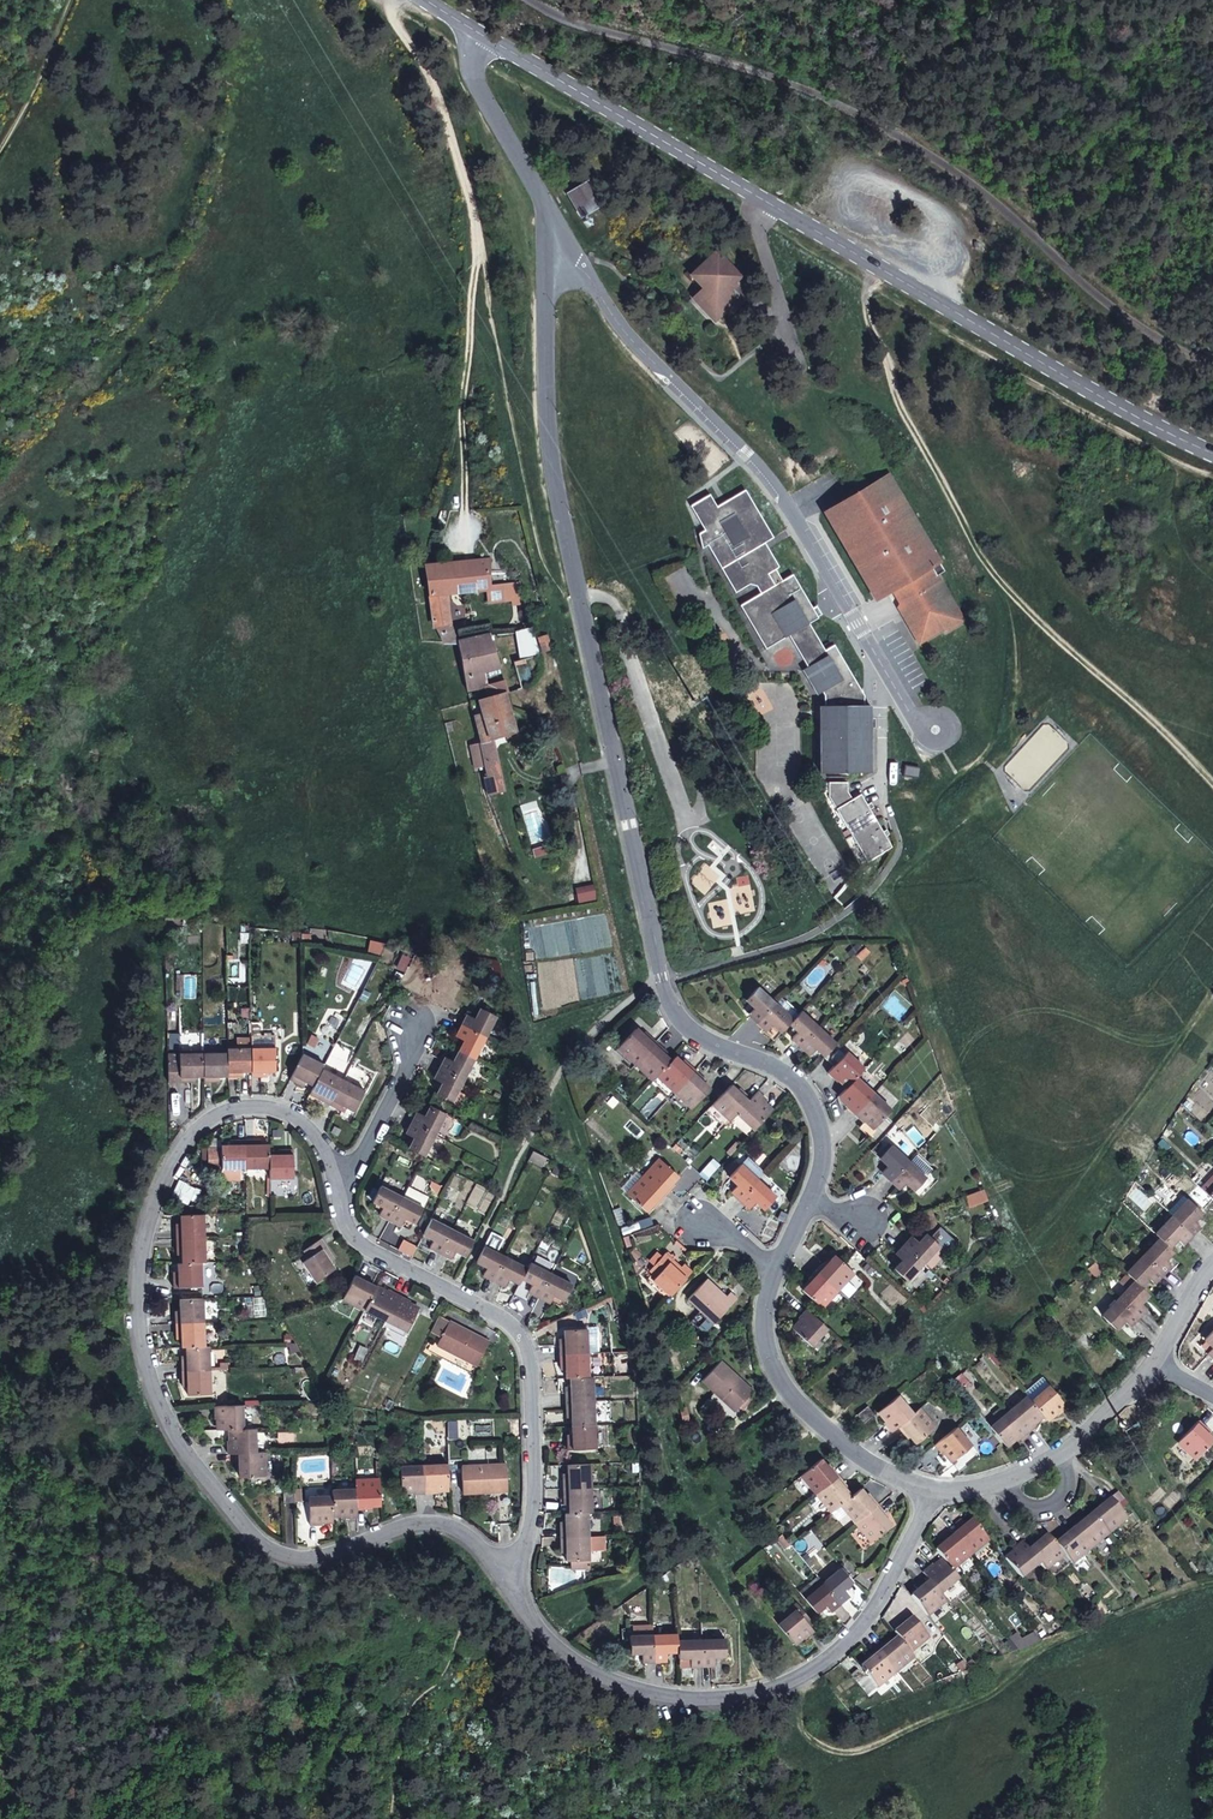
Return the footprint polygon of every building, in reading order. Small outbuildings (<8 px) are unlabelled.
[(599,205),(587,184),(568,194),(580,216),(599,205)] [(738,276),(716,253),(692,276),(702,287),(692,297),(714,320),(723,310),(730,316),(742,303),(727,287),(738,276)] [(893,473),(824,512),(876,601),(890,592),(921,645),(967,618),(938,567),(945,563),(893,473)] [(709,495),(689,507),(703,531),(698,534),(701,548),(706,545),(735,593),(749,585),(756,587),(760,594),(739,606),(765,649),(788,635),(807,667),(802,670),(817,696),(822,692),(824,696),(824,706),(819,706),(819,773),(870,773),(870,706),(863,706),(863,696),(834,646),(824,651),(808,624),(818,619),(792,575),(781,581),(774,569),(778,567),(763,543),(773,538),(744,490),(716,507),(709,495)] [(487,559),(476,560),(477,575),(487,574),(487,559)] [(477,575),(476,560),(458,561),(460,576),(477,575)] [(435,628),(451,624),(447,609),(446,594),(462,592),(460,576),(458,561),(425,564),(432,622),(435,628)] [(457,642),(451,624),(435,628),(443,642),(457,642)] [(538,655),(530,628),(523,630),(516,632),(520,660),(526,658),(538,655)] [(501,668),(490,634),(457,642),(462,669),(467,692),(483,688),(484,688),(485,673),(501,668)] [(550,649),(546,635),(537,638),(542,652),(550,649)] [(527,663),(526,658),(520,660),(513,662),(514,667),(527,663)] [(483,688),(487,697),(504,692),(505,691),(501,682),(484,688),(483,688)] [(515,732),(504,692),(487,697),(478,699),(489,739),(493,738),(515,732)] [(489,739),(479,742),(480,747),(484,762),(484,764),(497,760),(493,738),(489,739)] [(478,763),(484,762),(480,747),(474,748),(478,763)] [(504,790),(497,760),(484,764),(490,793),(504,790)] [(916,779),(919,768),(905,765),(903,776),(916,779)] [(847,792),(847,783),(828,783),(828,797),(866,863),(891,848),(860,795),(851,800),(847,792)] [(249,944),(249,932),(240,932),(240,943),(249,944)] [(462,964),(463,957),(454,956),(447,956),(446,963),(462,964)] [(753,1018),(757,1022),(775,1003),(757,987),(745,1000),(754,1008),(748,1014),(753,1018)] [(798,1014),(780,997),(775,1003),(792,1020),(798,1014)] [(769,1037),(773,1041),(789,1024),(792,1020),(775,1003),(757,1022),(767,1030),(764,1033),(769,1037)] [(468,1015),(462,1026),(464,1027),(485,1038),(496,1017),(480,1009),(475,1019),(468,1015)] [(798,1040),(802,1044),(818,1027),(801,1011),(798,1014),(792,1020),(789,1024),(797,1031),(793,1036),(798,1040)] [(474,1060),(485,1038),(464,1027),(462,1026),(456,1037),(464,1041),(458,1051),(474,1060)] [(815,1048),(824,1056),(832,1048),(836,1043),(818,1027),(802,1044),(807,1048),(811,1053),(815,1048)] [(627,1067),(629,1070),(635,1064),(646,1052),(655,1043),(650,1039),(646,1035),(644,1037),(641,1034),(635,1028),(617,1047),(628,1057),(624,1060),(629,1064),(627,1067)] [(179,1080),(191,1080),(191,1077),(195,1077),(203,1077),(203,1063),(202,1054),(202,1032),(178,1032),(179,1053),(166,1053),(167,1080),(179,1080)] [(250,1048),(275,1048),(275,1035),(250,1035),(250,1048)] [(670,1061),(664,1056),(662,1054),(664,1052),(659,1047),(655,1043),(646,1052),(635,1064),(653,1080),(657,1075),(662,1070),(670,1061)] [(832,1077),(836,1082),(838,1080),(847,1087),(850,1083),(856,1078),(864,1069),(836,1043),(832,1048),(824,1056),(834,1066),(827,1073),(832,1077)] [(628,1057),(617,1047),(614,1051),(624,1060),(628,1057)] [(250,1048),(227,1048),(227,1053),(228,1076),(233,1076),(239,1076),(239,1073),(243,1073),(251,1072),(250,1048)] [(251,1076),(263,1076),(263,1073),(267,1073),(271,1073),(275,1073),(275,1048),(250,1048),(251,1072),(251,1076)] [(446,1058),(440,1069),(458,1079),(463,1081),(474,1060),(458,1051),(453,1062),(446,1058)] [(209,1079),(216,1079),(216,1076),(219,1076),(228,1076),(227,1053),(202,1054),(203,1063),(203,1077),(203,1080),(209,1079)] [(295,1082),(300,1085),(302,1081),(305,1082),(313,1087),(317,1077),(322,1068),(324,1065),(302,1054),(289,1079),(295,1082)] [(680,1063),(674,1057),(670,1061),(662,1070),(657,1075),(675,1092),(679,1087),(694,1071),(689,1067),(685,1063),(683,1065),(680,1063)] [(325,1097),(332,1101),(343,1080),(322,1068),(317,1077),(313,1087),(306,1099),(310,1101),(314,1103),(317,1098),(323,1102),(325,1097)] [(436,1094),(452,1103),(458,1092),(463,1081),(458,1079),(440,1069),(434,1080),(442,1083),(436,1094)] [(706,1087),(703,1084),(701,1082),(703,1080),(694,1071),(679,1087),(675,1092),(692,1108),(710,1090),(706,1087)] [(873,1094),(856,1078),(850,1083),(847,1087),(838,1096),(847,1104),(845,1106),(850,1110),(854,1114),(860,1108),(873,1094)] [(335,1108),(340,1111),(343,1106),(346,1108),(354,1112),(364,1091),(343,1080),(332,1101),(330,1105),(335,1108)] [(735,1091),(729,1085),(711,1104),(729,1120),(732,1117),(736,1113),(744,1104),(748,1099),(744,1095),(740,1091),(738,1093),(735,1091)] [(468,1097),(458,1092),(452,1103),(463,1108),(468,1097)] [(760,1096),(755,1092),(753,1094),(748,1099),(744,1104),(736,1113),(754,1129),(771,1110),(765,1104),(762,1102),(764,1100),(760,1096)] [(891,1110),(873,1094),(860,1108),(854,1114),(859,1118),(864,1123),(866,1121),(874,1129),(891,1110)] [(707,1108),(725,1125),(729,1120),(711,1104),(709,1106),(707,1108)] [(417,1112),(411,1123),(412,1124),(435,1136),(446,1114),(430,1106),(425,1116),(417,1112)] [(732,1117),(750,1133),(754,1129),(736,1113),(732,1117)] [(413,1138),(408,1148),(424,1157),(435,1136),(412,1124),(411,1123),(405,1135),(413,1138)] [(207,1170),(221,1170),(221,1169),(237,1168),(245,1168),(245,1140),(239,1140),(233,1140),(232,1145),(229,1145),(221,1145),(221,1146),(206,1146),(207,1170)] [(269,1144),(260,1144),(257,1144),(257,1140),(251,1140),(245,1140),(245,1168),(269,1168),(269,1160),(269,1154),(269,1144)] [(726,1152),(730,1155),(735,1150),(739,1146),(735,1142),(726,1152)] [(887,1176),(891,1180),(908,1162),(890,1145),(879,1158),(887,1166),(882,1172),(887,1176)] [(278,1154),(269,1154),(269,1160),(269,1168),(269,1179),(294,1178),(293,1163),(293,1149),(281,1149),(281,1154),(278,1154)] [(542,1166),(546,1158),(533,1151),(529,1159),(542,1166)] [(722,1170),(728,1177),(732,1180),(726,1186),(733,1193),(740,1199),(752,1187),(758,1180),(741,1164),(747,1157),(740,1151),(722,1170)] [(665,1196),(673,1187),(671,1185),(673,1183),(676,1180),(679,1177),(660,1159),(643,1177),(662,1194),(665,1196)] [(925,1178),(908,1162),(891,1180),(896,1184),(901,1188),(906,1183),(914,1191),(925,1178)] [(237,1179),(237,1168),(221,1169),(221,1170),(221,1180),(237,1179)] [(1199,1188),(1208,1196),(1212,1191),(1212,1173),(1199,1188)] [(660,1201),(665,1196),(662,1194),(643,1177),(627,1194),(646,1212),(652,1206),(654,1203),(656,1206),(660,1201)] [(732,1180),(728,1177),(722,1183),(726,1186),(732,1180)] [(776,1196),(758,1180),(752,1187),(740,1199),(749,1207),(752,1204),(754,1201),(763,1209),(776,1196)] [(384,1217),(389,1219),(392,1214),(401,1196),(380,1185),(371,1201),(382,1207),(378,1214),(384,1217)] [(1182,1195),(1167,1212),(1172,1216),(1188,1199),(1182,1195)] [(423,1207),(401,1196),(392,1214),(389,1219),(399,1225),(409,1230),(412,1223),(414,1224),(423,1207)] [(1201,1212),(1188,1199),(1172,1216),(1190,1234),(1194,1230),(1198,1226),(1193,1220),(1201,1212)] [(204,1238),(203,1213),(182,1214),(180,1214),(180,1222),(180,1226),(175,1226),(175,1232),(176,1238),(178,1238),(204,1238)] [(442,1220),(432,1215),(430,1218),(440,1223),(442,1220)] [(1172,1216),(1155,1234),(1159,1238),(1168,1246),(1176,1238),(1181,1243),(1186,1239),(1190,1234),(1172,1216)] [(452,1229),(440,1223),(430,1218),(422,1234),(432,1240),(429,1247),(431,1248),(435,1250),(439,1252),(442,1247),(452,1229)] [(454,1252),(464,1257),(473,1240),(452,1229),(442,1247),(439,1252),(445,1255),(451,1258),(454,1252)] [(908,1241),(904,1246),(912,1254),(922,1263),(933,1252),(938,1246),(926,1233),(918,1242),(912,1236),(908,1241)] [(430,1250),(431,1248),(429,1247),(432,1240),(422,1234),(415,1247),(420,1250),(422,1246),(430,1250)] [(181,1254),(181,1263),(185,1262),(201,1262),(205,1262),(204,1238),(178,1238),(176,1238),(176,1245),(176,1251),(181,1251),(181,1254)] [(307,1257),(301,1261),(314,1282),(334,1269),(331,1265),(329,1262),(327,1259),(332,1256),(320,1238),(302,1250),(307,1257)] [(1164,1259),(1172,1250),(1168,1246),(1159,1238),(1143,1256),(1161,1273),(1165,1269),(1169,1264),(1164,1259)] [(488,1277),(493,1280),(497,1271),(505,1256),(484,1245),(475,1262),(486,1267),(482,1274),(488,1277)] [(906,1281),(922,1263),(912,1254),(904,1246),(899,1250),(895,1255),(901,1260),(893,1269),(906,1281)] [(652,1279),(670,1294),(674,1291),(686,1278),(677,1270),(680,1266),(672,1259),(665,1252),(650,1268),(657,1274),(652,1279)] [(939,1258),(933,1252),(922,1263),(929,1269),(939,1258)] [(820,1266),(816,1270),(837,1290),(853,1272),(834,1255),(829,1261),(826,1263),(824,1261),(820,1266)] [(508,1278),(518,1284),(522,1278),(527,1267),(505,1256),(497,1271),(493,1280),(499,1282),(504,1285),(508,1278)] [(1157,1278),(1161,1273),(1143,1256),(1126,1273),(1135,1281),(1139,1285),(1147,1277),(1152,1282),(1157,1278)] [(308,1285),(314,1282),(301,1261),(298,1258),(292,1262),(308,1285)] [(177,1263),(177,1271),(177,1274),(172,1274),(172,1281),(172,1287),(201,1286),(201,1262),(185,1262),(181,1263),(177,1263)] [(551,1274),(529,1262),(527,1267),(522,1278),(532,1283),(528,1290),(533,1293),(539,1296),(551,1274)] [(677,1270),(686,1278),(692,1271),(683,1263),(680,1266),(677,1270)] [(821,1307),(837,1290),(816,1270),(812,1274),(808,1279),(810,1281),(808,1283),(802,1289),(821,1307)] [(361,1275),(355,1272),(342,1298),(364,1309),(376,1286),(368,1282),(365,1280),(366,1278),(361,1275)] [(572,1285),(551,1274),(539,1296),(544,1299),(549,1302),(553,1295),(563,1301),(572,1285)] [(726,1295),(725,1296),(724,1298),(712,1287),(713,1285),(709,1282),(706,1279),(687,1299),(700,1310),(690,1321),(704,1334),(733,1302),(726,1295)] [(1139,1302),(1148,1293),(1139,1285),(1135,1281),(1118,1299),(1137,1316),(1141,1312),(1145,1307),(1139,1302)] [(724,1298),(725,1296),(713,1285),(712,1287),(724,1298)] [(364,1309),(385,1320),(398,1294),(393,1291),(387,1289),(386,1291),(376,1286),(364,1309)] [(726,1295),(733,1302),(737,1298),(730,1291),(726,1295)] [(409,1300),(398,1294),(385,1320),(406,1331),(418,1308),(413,1305),(408,1303),(409,1300)] [(175,1316),(175,1323),(204,1322),(203,1298),(179,1298),(179,1307),(179,1310),(174,1310),(175,1316)] [(1128,1325),(1137,1316),(1118,1299),(1102,1316),(1114,1328),(1123,1320),(1126,1322),(1128,1325)] [(810,1345),(827,1328),(809,1310),(807,1308),(798,1318),(800,1319),(796,1323),(792,1327),(810,1345)] [(403,1336),(406,1331),(385,1320),(382,1325),(403,1336)] [(448,1321),(436,1345),(476,1366),(489,1342),(480,1337),(479,1339),(464,1331),(465,1330),(457,1325),(448,1321)] [(180,1339),(180,1346),(185,1346),(205,1346),(204,1322),(175,1323),(175,1329),(175,1335),(180,1335),(180,1339)] [(1204,1338),(1212,1328),(1212,1326),(1211,1324),(1201,1335),(1204,1338)] [(1212,1357),(1212,1328),(1204,1338),(1206,1340),(1209,1343),(1212,1346),(1209,1350),(1207,1352),(1212,1357)] [(563,1347),(563,1354),(574,1354),(588,1353),(587,1329),(565,1330),(566,1338),(566,1341),(563,1341),(563,1347)] [(479,1339),(480,1337),(465,1330),(464,1331),(479,1339)] [(472,1374),(476,1366),(436,1345),(430,1342),(426,1350),(472,1374)] [(210,1369),(209,1345),(205,1346),(185,1346),(185,1355),(185,1358),(181,1358),(181,1364),(181,1371),(210,1369)] [(566,1374),(566,1378),(588,1377),(588,1353),(574,1354),(563,1354),(563,1366),(566,1366),(566,1370),(566,1374)] [(728,1418),(739,1406),(748,1396),(753,1391),(746,1385),(744,1386),(733,1375),(734,1374),(727,1367),(720,1361),(702,1380),(715,1392),(708,1399),(728,1418)] [(211,1394),(210,1369),(181,1371),(182,1383),(186,1383),(186,1387),(186,1391),(186,1395),(211,1394)] [(968,1383),(961,1373),(953,1380),(960,1389),(968,1383)] [(744,1386),(746,1385),(734,1374),(733,1375),(744,1386)] [(1041,1376),(1023,1392),(1026,1395),(1030,1400),(1048,1385),(1041,1376)] [(594,1401),(593,1377),(588,1377),(566,1378),(558,1378),(558,1385),(559,1393),(568,1392),(568,1401),(580,1401),(594,1401)] [(1055,1393),(1048,1385),(1030,1400),(1043,1416),(1044,1418),(1046,1420),(1055,1413),(1058,1415),(1062,1411),(1066,1407),(1059,1398),(1055,1393)] [(1055,1393),(1059,1398),(1063,1395),(1059,1389),(1055,1393)] [(887,1426),(891,1430),(898,1424),(901,1422),(912,1413),(897,1394),(878,1411),(885,1419),(883,1422),(887,1426)] [(1038,1420),(1043,1416),(1030,1400),(1026,1395),(1008,1411),(1025,1431),(1026,1433),(1035,1425),(1033,1423),(1038,1420)] [(751,1399),(748,1396),(739,1406),(742,1409),(751,1399)] [(571,1414),(571,1417),(572,1425),(588,1425),(594,1425),(594,1401),(580,1401),(568,1401),(568,1407),(568,1413),(571,1414)] [(993,1412),(984,1420),(987,1424),(989,1426),(1008,1411),(1001,1402),(991,1410),(993,1412)] [(216,1417),(216,1429),(228,1428),(238,1428),(242,1428),(242,1404),(213,1405),(214,1411),(214,1417),(216,1417)] [(874,1414),(868,1406),(858,1414),(863,1422),(874,1414)] [(935,1425),(920,1406),(912,1413),(901,1422),(898,1424),(905,1435),(908,1433),(911,1437),(915,1442),(935,1425)] [(1021,1437),(1026,1433),(1025,1431),(1008,1411),(989,1426),(1004,1444),(1006,1446),(1015,1438),(1017,1441),(1021,1437)] [(1212,1439),(1207,1434),(1204,1431),(1206,1429),(1201,1425),(1197,1420),(1177,1442),(1195,1458),(1212,1439)] [(572,1435),(569,1435),(569,1442),(570,1450),(595,1449),(594,1425),(588,1425),(572,1425),(572,1432),(572,1435)] [(977,1452),(956,1426),(945,1435),(933,1445),(937,1449),(941,1454),(944,1453),(951,1461),(955,1459),(957,1461),(953,1464),(957,1469),(977,1452)] [(225,1446),(226,1452),(229,1452),(234,1452),(254,1451),(254,1427),(242,1428),(238,1428),(228,1428),(228,1440),(225,1439),(225,1446)] [(263,1475),(263,1451),(257,1451),(254,1451),(234,1452),(234,1463),(237,1463),(237,1470),(237,1476),(263,1475)] [(826,1464),(821,1458),(801,1474),(816,1492),(839,1474),(835,1469),(831,1465),(829,1466),(826,1464)] [(443,1489),(449,1489),(448,1470),(448,1463),(424,1465),(424,1479),(425,1493),(437,1492),(437,1489),(443,1489)] [(462,1493),(481,1492),(481,1491),(497,1490),(497,1492),(502,1492),(507,1492),(506,1463),(461,1465),(462,1493)] [(565,1482),(565,1488),(577,1488),(590,1488),(589,1464),(581,1464),(567,1464),(568,1472),(568,1476),(565,1476),(565,1482)] [(413,1493),(425,1493),(424,1479),(424,1465),(399,1466),(401,1491),(407,1491),(412,1490),(413,1493)] [(816,1492),(831,1511),(841,1503),(845,1499),(852,1494),(847,1488),(844,1485),(846,1483),(843,1479),(839,1474),(816,1492)] [(363,1508),(369,1508),(369,1505),(372,1505),(380,1504),(379,1479),(355,1480),(356,1489),(357,1508),(363,1508)] [(865,1494),(860,1487),(858,1488),(852,1494),(845,1499),(841,1503),(856,1521),(858,1520),(877,1504),(873,1499),(869,1494),(867,1496),(865,1494)] [(283,1502),(294,1502),(294,1488),(282,1489),(283,1502)] [(569,1506),(569,1512),(580,1512),(588,1511),(591,1511),(590,1488),(577,1488),(565,1488),(566,1498),(569,1498),(569,1501),(569,1506)] [(356,1489),(332,1490),(332,1496),(332,1502),(333,1516),(344,1515),(344,1518),(351,1518),(357,1517),(357,1508),(356,1489)] [(322,1522),(333,1522),(333,1516),(332,1502),(332,1496),(308,1497),(309,1525),(315,1525),(321,1525),(322,1522)] [(1104,1500),(1099,1504),(1101,1506),(1098,1508),(1092,1513),(1096,1519),(1108,1533),(1126,1518),(1108,1496),(1104,1500)] [(890,1524),(885,1518),(883,1515),(885,1513),(881,1508),(877,1504),(858,1520),(856,1521),(871,1539),(890,1524)] [(588,1535),(588,1511),(580,1512),(569,1512),(564,1512),(565,1521),(565,1524),(562,1524),(562,1530),(562,1536),(564,1536),(588,1535)] [(1092,1513),(1086,1519),(1083,1521),(1081,1519),(1076,1522),(1072,1526),(1079,1535),(1090,1548),(1108,1533),(1096,1519),(1092,1513)] [(972,1518),(966,1524),(963,1526),(961,1524),(956,1528),(952,1532),(958,1540),(970,1554),(988,1538),(972,1518)] [(1072,1564),(1090,1548),(1079,1535),(1072,1526),(1067,1530),(1062,1534),(1064,1536),(1061,1538),(1054,1543),(1063,1553),(1068,1560),(1072,1564)] [(952,1569),(970,1554),(958,1540),(952,1532),(947,1536),(942,1540),(944,1542),(942,1544),(935,1550),(942,1557),(944,1560),(952,1569)] [(1045,1570),(1063,1553),(1054,1543),(1048,1536),(1047,1534),(1040,1539),(1038,1541),(1036,1539),(1031,1543),(1026,1547),(1040,1563),(1045,1570)] [(566,1560),(571,1560),(589,1560),(588,1535),(564,1536),(562,1536),(562,1545),(565,1545),(566,1549),(566,1554),(566,1560)] [(1020,1578),(1040,1563),(1026,1547),(1023,1543),(1021,1540),(1016,1544),(1011,1548),(1013,1550),(1004,1557),(1020,1578)] [(941,1594),(959,1578),(952,1569),(944,1560),(942,1557),(932,1566),(930,1564),(926,1568),(921,1572),(927,1579),(941,1594)] [(846,1559),(839,1566),(840,1567),(848,1576),(851,1580),(858,1573),(846,1559)] [(589,1567),(589,1560),(571,1560),(571,1568),(589,1567)] [(843,1589),(852,1581),(851,1580),(848,1576),(840,1567),(822,1583),(826,1588),(839,1602),(843,1598),(848,1595),(843,1589)] [(873,1567),(865,1570),(868,1577),(875,1574),(873,1567)] [(928,1615),(946,1600),(942,1596),(941,1594),(927,1579),(922,1582),(918,1586),(920,1588),(917,1591),(910,1596),(928,1615)] [(807,1583),(798,1591),(804,1598),(813,1590),(807,1583)] [(834,1606),(839,1602),(826,1588),(822,1583),(813,1590),(804,1598),(808,1603),(815,1612),(824,1604),(829,1611),(834,1606)] [(796,1602),(793,1605),(796,1608),(807,1623),(810,1620),(796,1602)] [(777,1624),(796,1608),(793,1605),(773,1620),(777,1624)] [(813,1630),(807,1623),(796,1608),(777,1624),(790,1641),(792,1643),(800,1636),(803,1638),(808,1634),(813,1630)] [(901,1626),(894,1631),(898,1636),(902,1641),(910,1651),(929,1637),(911,1614),(906,1618),(902,1622),(903,1624),(901,1626)] [(642,1661),(654,1660),(654,1640),(653,1634),(629,1635),(630,1653),(636,1653),(642,1653),(642,1661)] [(666,1652),(678,1652),(678,1640),(678,1635),(677,1634),(653,1634),(654,1640),(654,1660),(660,1660),(667,1660),(666,1652)] [(898,1636),(892,1641),(889,1644),(887,1641),(882,1645),(877,1649),(888,1662),(896,1671),(914,1656),(910,1651),(902,1641),(898,1636)] [(714,1656),(726,1656),(725,1645),(725,1638),(701,1639),(702,1645),(702,1665),(708,1665),(714,1665),(714,1656)] [(701,1639),(678,1640),(678,1652),(678,1658),(690,1657),(690,1665),(696,1665),(702,1665),(702,1645),(701,1639)] [(867,1695),(896,1671),(888,1662),(877,1649),(868,1657),(870,1659),(867,1661),(859,1667),(851,1674),(867,1695)]
